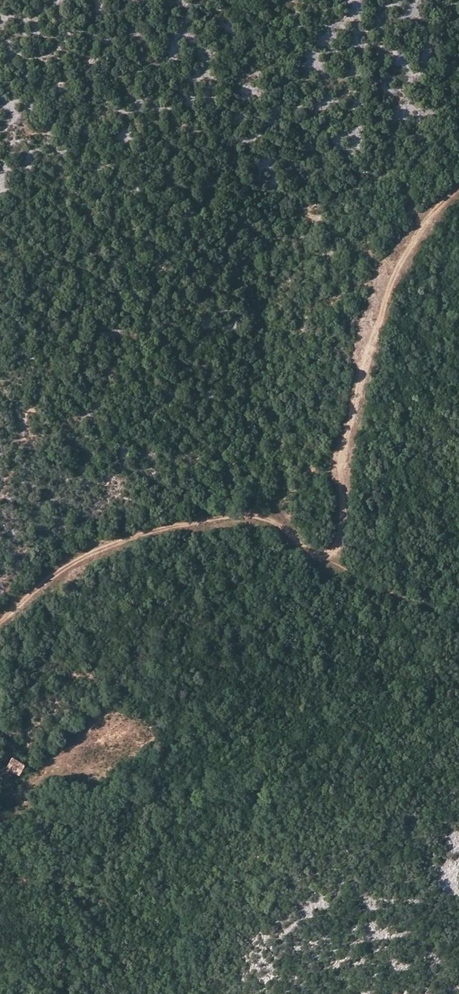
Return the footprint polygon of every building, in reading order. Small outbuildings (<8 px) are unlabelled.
[(25,766),(13,759),(9,766),(21,773),(25,766)]
